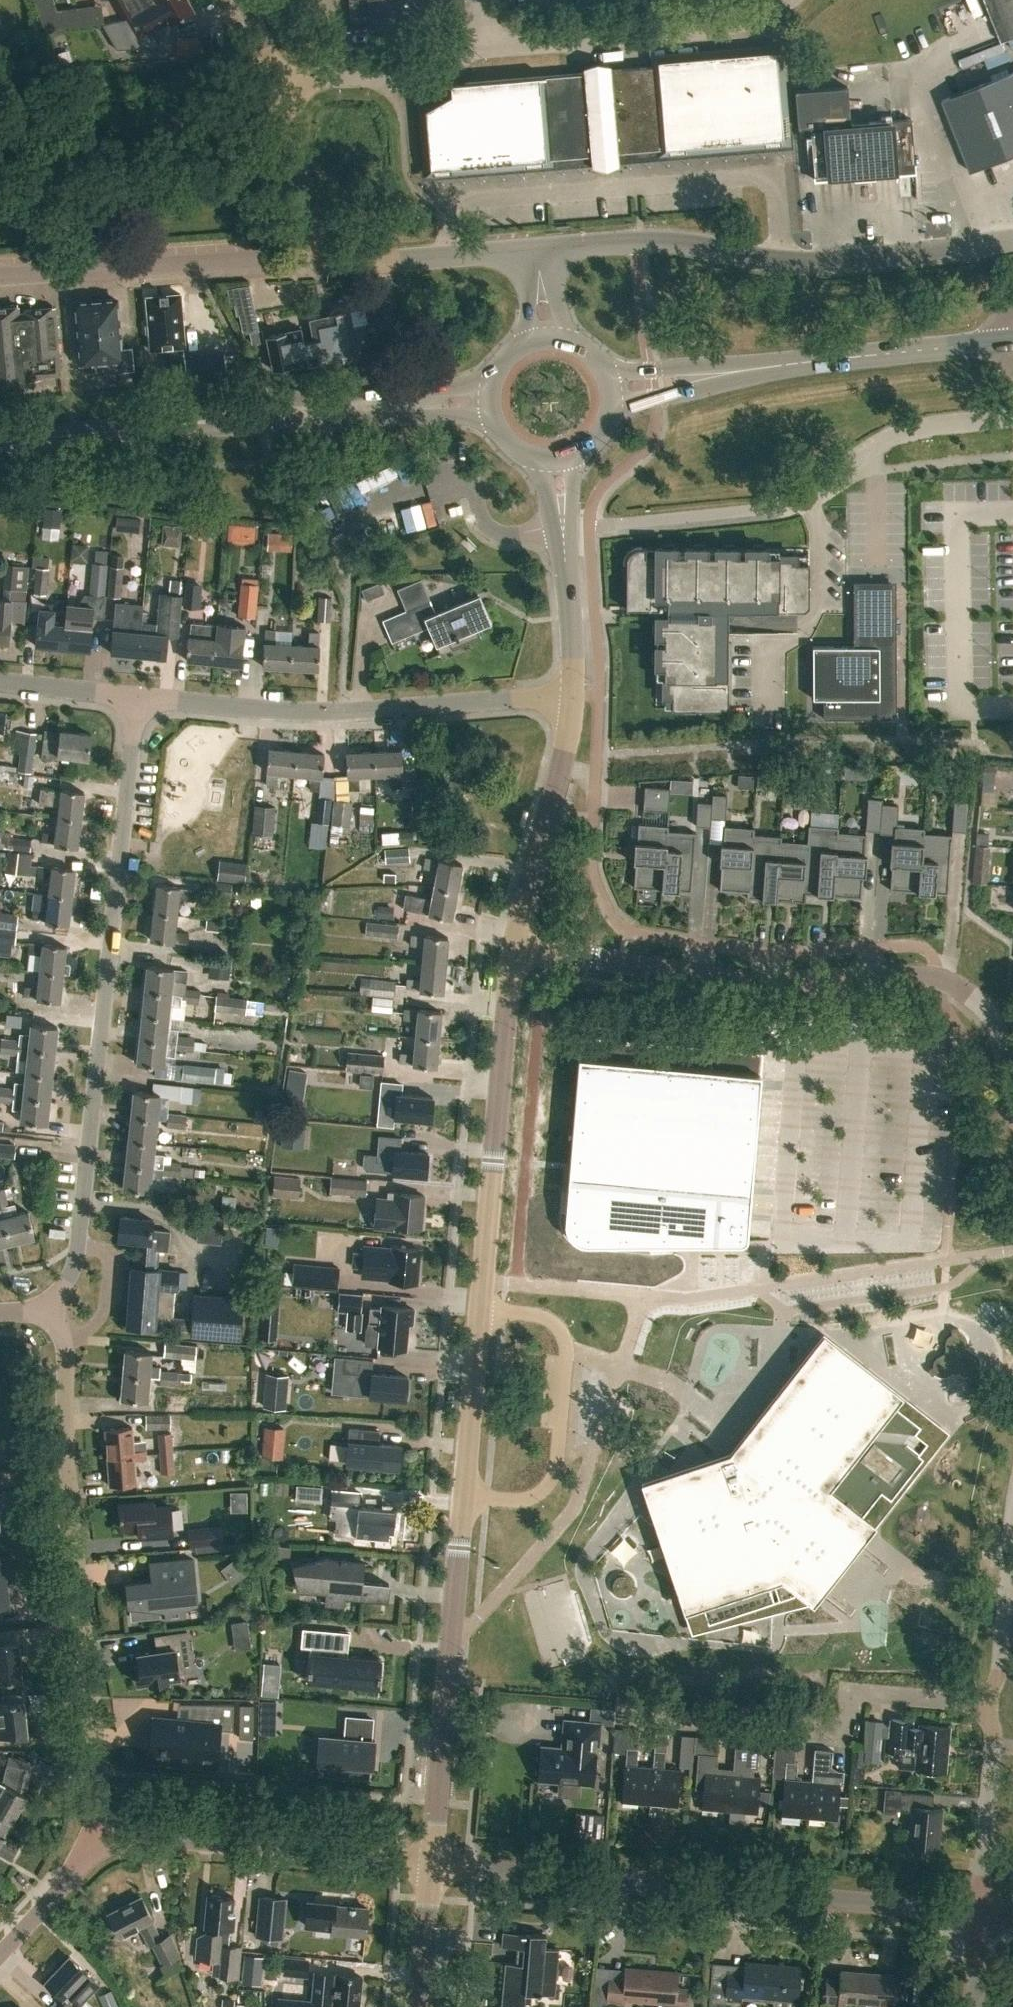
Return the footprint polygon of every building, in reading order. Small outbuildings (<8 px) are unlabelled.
[(156,0),(114,0),(112,1),(123,19),(156,0)] [(137,44),(147,39),(145,35),(146,34),(168,21),(170,24),(193,11),(186,0),(156,0),(123,19),(130,32),(137,44)] [(351,24),(387,21),(466,14),(465,0),(349,0),(351,24)] [(515,10),(514,0),(500,0),(501,12),(515,10)] [(1002,41),(1012,37),(1012,0),(986,0),(1002,41)] [(147,39),(137,44),(133,37),(130,32),(123,19),(103,24),(117,49),(157,46),(149,32),(146,34),(145,35),(147,39)] [(175,37),(176,58),(200,57),(198,36),(175,37)] [(597,63),(584,67),(584,72),(450,84),(451,87),(419,105),(424,170),(592,156),(592,167),(606,169),(618,164),(617,152),(782,138),(775,51),(657,61),(658,66),(610,70),(610,65),(597,63)] [(972,172),(1012,155),(1012,72),(943,99),(972,172)] [(810,127),(814,180),(851,177),(855,178),(855,176),(874,175),(875,176),(878,175),(915,172),(911,119),(810,127)] [(259,331),(249,285),(227,288),(230,305),(234,304),(236,316),(239,315),(243,334),(259,331)] [(146,296),(149,350),(183,347),(180,294),(146,296)] [(76,303),(81,363),(121,360),(116,300),(76,303)] [(24,380),(24,378),(60,376),(54,307),(24,310),(25,314),(19,314),(18,306),(0,308),(0,382),(24,380)] [(302,329),(267,336),(274,371),(307,364),(308,367),(370,355),(370,356),(389,352),(386,337),(382,335),(368,337),(366,327),(369,326),(366,310),(350,313),(350,312),(349,312),(346,309),(335,311),(330,315),(329,316),(329,318),(311,322),(315,342),(305,344),(302,329)] [(223,352),(184,356),(183,348),(170,348),(172,375),(186,374),(186,379),(225,375),(223,352)] [(41,527),(58,529),(60,508),(43,507),(41,527)] [(161,544),(180,545),(181,523),(162,522),(161,544)] [(194,537),(209,537),(209,525),(194,524),(194,537)] [(255,528),(229,525),(227,539),(254,541),(255,528)] [(293,535),(268,533),(267,546),(292,547),(293,535)] [(685,713),(696,714),(696,710),(728,710),(729,610),(805,611),(809,607),(809,564),(796,564),(796,556),(766,556),(766,550),(764,550),(764,546),(753,546),(753,549),(734,549),(734,546),(723,546),(723,549),(704,549),(704,546),(693,545),(693,549),(674,549),(674,545),(663,545),(663,549),(641,549),(639,549),(636,549),(635,550),(633,551),(631,552),(630,554),(629,555),(628,557),(627,560),(627,562),(627,567),(623,566),(623,577),(627,577),(626,610),(657,610),(656,624),(653,624),(653,634),(656,634),(656,654),(653,653),(653,664),(656,664),(656,666),(664,667),(664,696),(672,697),(672,710),(685,710),(685,713)] [(7,588),(27,590),(30,566),(10,564),(7,588)] [(92,597),(105,599),(108,567),(95,565),(92,597)] [(33,592),(47,594),(49,567),(36,566),(33,592)] [(112,567),(109,598),(120,599),(124,569),(112,567)] [(896,582),(854,581),(853,646),(812,646),(812,698),(822,698),(822,718),(895,718),(896,582)] [(196,608),(198,584),(186,582),(184,606),(196,608)] [(366,601),(385,594),(380,582),(361,590),(366,601)] [(255,617),(258,585),(242,584),(239,616),(255,617)] [(392,640),(429,623),(441,651),(481,634),(477,624),(490,619),(478,591),(435,610),(429,597),(382,618),(392,640)] [(161,596),(158,626),(142,625),(138,657),(167,659),(169,637),(179,638),(182,597),(161,596)] [(332,598),(320,597),(318,620),(330,621),(332,598)] [(9,642),(12,622),(23,624),(26,601),(0,598),(0,641),(9,642)] [(62,649),(66,606),(64,628),(52,627),(54,605),(41,604),(40,610),(39,610),(37,624),(35,623),(33,646),(62,649)] [(110,654),(138,657),(142,625),(143,607),(116,604),(113,631),(112,631),(112,632),(110,654)] [(66,606),(62,649),(91,652),(93,631),(92,631),(94,609),(78,608),(66,606)] [(185,659),(214,661),(217,625),(191,623),(190,636),(187,636),(185,659)] [(217,625),(214,661),(242,664),(245,627),(218,624),(217,625)] [(262,666),(290,668),(292,646),(275,644),(276,630),(266,630),(265,644),(264,644),(262,666)] [(309,646),(292,646),(290,668),(318,669),(320,647),(318,647),(319,633),(310,632),(309,646)] [(46,757),(60,759),(61,752),(89,755),(92,731),(60,728),(60,732),(46,730),(43,753),(46,757)] [(20,754),(18,772),(30,773),(36,733),(16,730),(14,747),(20,754)] [(276,774),(293,776),(295,751),(267,748),(265,773),(267,773),(266,787),(275,787),(276,774)] [(373,751),(374,774),(390,773),(391,788),(401,787),(400,773),(403,772),(401,749),(373,751)] [(308,790),(319,791),(320,778),(322,779),(324,753),(295,751),(293,776),(309,777),(308,790)] [(348,775),(349,791),(359,790),(358,774),(374,774),(373,751),(345,753),(347,776),(348,775)] [(918,767),(910,774),(918,783),(926,776),(918,767)] [(824,769),(814,769),(813,781),(823,781),(824,769)] [(5,771),(4,782),(36,787),(38,777),(5,771)] [(778,775),(757,774),(757,786),(777,787),(778,775)] [(670,789),(645,787),(643,810),(668,811),(670,789)] [(57,817),(80,820),(84,791),(61,788),(61,791),(46,789),(45,799),(59,801),(57,817)] [(984,802),(1001,803),(1002,790),(985,789),(984,802)] [(727,796),(713,795),(712,803),(711,818),(725,819),(727,796)] [(316,821),(329,822),(331,798),(318,797),(316,821)] [(334,798),(331,823),(349,825),(352,800),(334,798)] [(882,799),(868,798),(866,830),(880,831),(882,804),(882,799)] [(967,832),(969,800),(954,798),(952,831),(967,832)] [(712,803),(697,802),(696,826),(710,827),(711,818),(712,803)] [(359,817),(372,818),(373,805),(360,804),(359,817)] [(898,805),(882,804),(880,831),(880,833),(894,834),(893,842),(891,842),(890,865),(891,866),(890,890),(919,892),(923,833),(923,828),(924,828),(897,826),(898,805)] [(256,805),(254,833),(272,835),(275,807),(256,805)] [(54,846),(77,848),(80,820),(57,817),(55,833),(41,832),(40,841),(54,843),(54,846)] [(663,825),(638,824),(637,843),(635,843),(633,863),(635,863),(634,887),(663,889),(667,830),(668,831),(668,826),(663,825)] [(838,827),(808,825),(807,843),(808,843),(805,894),(833,896),(837,832),(838,831),(838,827)] [(327,827),(311,826),(310,837),(326,838),(327,827)] [(754,828),(724,826),(723,844),(721,844),(719,864),(721,864),(719,890),(747,892),(748,892),(753,834),(754,828)] [(668,831),(667,830),(663,889),(679,891),(679,889),(692,892),(696,832),(668,831)] [(866,834),(837,832),(833,896),(861,898),(863,875),(865,875),(866,855),(864,855),(866,834)] [(952,835),(923,833),(919,892),(935,894),(935,893),(948,894),(952,835)] [(781,841),(782,836),(753,834),(748,892),(747,892),(747,898),(776,901),(776,900),(781,841)] [(18,853),(27,854),(29,842),(0,839),(0,851),(18,853)] [(807,843),(781,841),(776,900),(805,902),(805,894),(808,843),(807,843)] [(410,858),(425,861),(427,849),(413,846),(410,858)] [(408,847),(384,848),(385,862),(409,860),(408,847)] [(18,853),(16,873),(29,875),(32,854),(27,854),(18,853)] [(435,887),(456,892),(462,865),(441,860),(441,863),(425,859),(423,870),(438,873),(435,887)] [(246,864),(220,861),(218,878),(244,882),(246,864)] [(48,894),(71,897),(74,869),(51,866),(51,869),(37,868),(36,876),(50,877),(48,894)] [(383,871),(383,881),(395,881),(395,871),(383,871)] [(206,894),(230,897),(231,882),(208,880),(206,894)] [(156,883),(153,912),(179,915),(180,898),(192,900),(193,890),(182,888),(182,887),(156,883)] [(450,920),(456,892),(435,888),(433,900),(406,894),(403,909),(429,914),(429,915),(450,920)] [(44,923),(68,926),(71,897),(48,894),(46,910),(32,908),(31,918),(44,920),(44,923)] [(377,916),(394,917),(394,904),(378,903),(377,916)] [(17,926),(18,913),(0,911),(0,924),(17,926)] [(150,940),(175,944),(175,941),(186,943),(187,933),(177,931),(179,915),(153,912),(150,940)] [(207,918),(206,928),(218,929),(220,920),(207,918)] [(372,934),(396,937),(398,923),(373,920),(372,934)] [(15,942),(17,928),(0,926),(0,940),(15,942)] [(422,965),(446,967),(449,939),(425,936),(425,938),(412,937),(410,947),(424,949),(422,965)] [(38,970),(62,973),(65,944),(42,942),(42,944),(28,942),(27,952),(28,952),(27,968),(38,969),(38,970)] [(230,965),(211,963),(210,975),(229,977),(230,965)] [(419,993),(443,995),(446,967),(422,965),(420,981),(407,979),(406,989),(419,991),(419,993)] [(147,967),(144,991),(171,994),(199,997),(200,988),(181,986),(181,994),(171,993),(173,970),(147,967)] [(35,999),(59,1001),(62,973),(38,971),(36,988),(23,987),(21,996),(35,997),(35,999)] [(362,976),(359,993),(394,996),(396,979),(362,976)] [(144,991),(142,1015),(168,1018),(169,1006),(180,1007),(181,1002),(198,1005),(199,997),(171,994),(144,991)] [(372,1010),(393,1011),(394,997),(373,995),(372,1010)] [(246,1014),(247,1001),(217,998),(215,1011),(246,1014)] [(415,1039),(437,1040),(440,1013),(418,1011),(418,1013),(405,1012),(404,1021),(417,1023),(415,1039)] [(142,1015),(139,1039),(194,1045),(194,1042),(195,1036),(177,1034),(179,1019),(168,1018),(142,1015)] [(29,1035),(19,1034),(18,1041),(0,1039),(0,1046),(54,1052),(56,1027),(30,1024),(29,1035)] [(264,1050),(264,1029),(217,1028),(217,1049),(264,1050)] [(581,1037),(566,1214),(566,1219),(567,1224),(570,1228),(573,1232),(577,1235),(582,1236),(587,1237),(747,1237),(762,1052),(635,1042),(581,1037)] [(136,1063),(163,1066),(164,1054),(174,1055),(175,1048),(193,1051),(193,1049),(194,1045),(139,1039),(136,1063)] [(412,1065),(435,1067),(437,1040),(415,1039),(414,1055),(401,1054),(400,1062),(412,1065)] [(194,1045),(193,1049),(205,1051),(206,1043),(194,1042),(194,1045)] [(54,1052),(0,1046),(0,1052),(16,1054),(16,1058),(26,1060),(25,1073),(51,1076),(54,1052)] [(345,1068),(383,1071),(385,1053),(347,1050),(345,1068)] [(183,1064),(182,1078),(214,1082),(216,1068),(183,1064)] [(216,1068),(214,1082),(222,1082),(224,1072),(224,1069),(216,1068)] [(290,1069),(285,1103),(301,1105),(306,1072),(290,1069)] [(24,1083),(15,1082),(14,1089),(0,1088),(0,1095),(48,1100),(51,1076),(25,1073),(24,1083)] [(361,1075),(360,1086),(372,1088),(373,1076),(361,1075)] [(382,1082),(380,1102),(395,1103),(394,1118),(429,1121),(431,1096),(400,1093),(401,1083),(382,1082)] [(181,1086),(180,1100),(191,1101),(193,1087),(181,1086)] [(131,1116),(156,1119),(159,1094),(133,1092),(131,1116)] [(48,1100),(0,1095),(0,1101),(12,1102),(12,1110),(21,1110),(19,1122),(45,1125),(48,1100)] [(167,1126),(185,1128),(187,1113),(168,1111),(167,1126)] [(128,1140),(154,1143),(156,1119),(131,1116),(128,1140)] [(303,1126),(283,1125),(282,1147),(302,1149),(303,1126)] [(363,1169),(425,1174),(427,1153),(399,1150),(400,1137),(379,1135),(377,1155),(362,1153),(361,1166),(363,1169)] [(153,1153),(154,1143),(128,1140),(126,1164),(193,1171),(193,1168),(180,1167),(181,1164),(163,1162),(164,1154),(153,1153)] [(14,1156),(16,1142),(0,1141),(0,1155),(14,1156)] [(149,1192),(150,1176),(161,1178),(162,1174),(180,1176),(192,1177),(193,1171),(126,1164),(123,1189),(149,1192)] [(272,1195),(298,1197),(300,1178),(274,1176),(272,1195)] [(367,1182),(331,1179),(330,1195),(365,1198),(367,1182)] [(15,1214),(13,1205),(7,1206),(3,1189),(0,1189),(0,1203),(10,1243),(34,1237),(27,1212),(15,1214)] [(388,1193),(387,1199),(376,1198),(373,1229),(392,1231),(392,1227),(421,1230),(424,1196),(388,1193)] [(10,1243),(0,1203),(0,1245),(10,1243)] [(191,1335),(239,1338),(242,1298),(194,1294),(193,1318),(173,1316),(175,1289),(177,1289),(179,1270),(156,1268),(158,1250),(168,1251),(170,1230),(150,1228),(151,1218),(120,1215),(118,1237),(137,1239),(134,1266),(131,1266),(125,1325),(171,1329),(172,1328),(191,1330),(191,1335)] [(196,1240),(221,1243),(224,1217),(199,1215),(196,1240)] [(390,1278),(416,1280),(419,1247),(393,1245),(393,1247),(364,1245),(362,1273),(390,1275),(390,1278)] [(293,1264),(291,1287),(314,1289),(316,1266),(293,1264)] [(329,1271),(326,1282),(344,1287),(347,1275),(329,1271)] [(262,1290),(260,1314),(276,1315),(278,1291),(262,1290)] [(339,1293),(338,1311),(347,1312),(361,1313),(362,1295),(339,1293)] [(382,1308),(370,1307),(368,1322),(366,1344),(378,1345),(378,1346),(406,1348),(408,1323),(412,1323),(414,1309),(382,1306),(382,1308)] [(347,1312),(346,1329),(360,1330),(362,1313),(361,1313),(347,1312)] [(729,1453),(641,1482),(648,1502),(692,1633),(773,1612),(816,1601),(949,1432),(823,1333),(729,1453)] [(163,1355),(182,1356),(181,1366),(190,1366),(190,1368),(196,1368),(196,1358),(197,1344),(164,1341),(163,1355)] [(126,1348),(124,1373),(178,1377),(178,1371),(160,1369),(161,1365),(150,1364),(151,1350),(126,1348)] [(273,1363),(292,1359),(290,1348),(271,1352),(273,1363)] [(351,1393),(404,1398),(406,1375),(370,1372),(371,1359),(340,1356),(338,1371),(353,1372),(351,1393)] [(147,1400),(148,1386),(159,1386),(159,1382),(177,1384),(178,1377),(124,1373),(122,1398),(147,1400)] [(282,1408),(284,1375),(268,1374),(266,1407),(282,1408)] [(162,1406),(162,1414),(188,1415),(188,1406),(162,1406)] [(106,1428),(108,1456),(146,1452),(146,1448),(134,1449),(132,1425),(106,1428)] [(268,1428),(267,1459),(288,1459),(289,1428),(268,1428)] [(349,1429),(346,1464),(399,1468),(401,1446),(377,1444),(378,1432),(349,1429)] [(160,1432),(161,1452),(173,1451),(172,1431),(160,1432)] [(173,1451),(161,1452),(162,1471),(174,1470),(173,1451)] [(108,1456),(111,1484),(137,1482),(135,1458),(147,1457),(146,1452),(108,1456)] [(321,1487),(297,1485),(296,1499),(320,1501),(321,1487)] [(394,1531),(396,1508),(360,1505),(361,1491),(333,1488),(332,1504),(338,1505),(337,1515),(340,1515),(340,1516),(358,1518),(357,1528),(374,1529),(373,1541),(389,1543),(390,1531),(394,1531)] [(119,1502),(121,1527),(139,1525),(140,1535),(173,1533),(170,1504),(154,1506),(153,1500),(119,1502)] [(224,1524),(188,1528),(190,1546),(226,1542),(224,1524)] [(634,1538),(621,1546),(628,1558),(641,1549),(634,1538)] [(267,1544),(267,1557),(289,1558),(290,1546),(267,1544)] [(9,1603),(6,1574),(3,1553),(1,1553),(0,1554),(0,1605),(9,1603)] [(126,1580),(129,1602),(165,1606),(166,1615),(185,1613),(184,1605),(197,1599),(193,1556),(150,1560),(152,1578),(126,1580)] [(365,1559),(324,1556),(294,1563),(299,1584),(325,1578),(329,1578),(326,1602),(344,1603),(346,1585),(361,1587),(360,1595),(388,1597),(390,1581),(363,1579),(365,1559)] [(243,1562),(227,1567),(233,1585),(250,1580),(243,1562)] [(247,1620),(231,1623),(233,1632),(249,1630),(247,1620)] [(349,1632),(302,1628),(301,1647),(310,1648),(307,1681),(379,1687),(382,1659),(347,1656),(349,1632)] [(135,1664),(138,1683),(149,1681),(149,1684),(169,1682),(168,1679),(180,1677),(179,1672),(193,1670),(187,1632),(155,1636),(158,1651),(137,1654),(139,1663),(135,1664)] [(21,1678),(18,1642),(0,1644),(0,1641),(0,1679),(21,1678)] [(282,1694),(282,1679),(267,1680),(267,1695),(282,1694)] [(23,1691),(6,1692),(8,1701),(0,1702),(0,1735),(28,1732),(23,1691)] [(277,1701),(262,1701),(262,1719),(277,1719),(277,1701)] [(192,1703),(190,1722),(155,1719),(152,1746),(177,1748),(176,1761),(200,1763),(201,1751),(216,1752),(218,1729),(233,1730),(234,1704),(192,1703)] [(240,1704),(239,1737),(253,1739),(254,1704),(240,1704)] [(319,1736),(317,1763),(328,1764),(327,1775),(368,1778),(369,1767),(373,1767),(375,1740),(371,1740),(372,1719),(347,1717),(345,1738),(319,1736)] [(563,1720),(560,1746),(541,1745),(537,1780),(560,1782),(559,1794),(579,1796),(580,1783),(592,1784),(596,1743),(598,1744),(600,1722),(571,1719),(571,1720),(563,1720)] [(903,1768),(947,1772),(950,1727),(919,1724),(919,1727),(912,1727),(913,1721),(890,1719),(888,1751),(904,1752),(903,1768)] [(857,1747),(856,1765),(864,1766),(865,1758),(878,1759),(882,1723),(868,1721),(865,1747),(857,1747)] [(695,1753),(699,1753),(707,1754),(708,1737),(697,1736),(695,1753)] [(782,1815),(810,1818),(813,1780),(797,1779),(798,1763),(794,1763),(795,1747),(776,1746),(773,1776),(786,1777),(785,1779),(782,1815)] [(733,1774),(729,1811),(758,1814),(761,1776),(751,1775),(751,1768),(758,1768),(759,1749),(735,1747),(733,1774)] [(621,1802),(650,1804),(653,1767),(637,1765),(639,1749),(627,1748),(626,1764),(625,1765),(621,1802)] [(813,1780),(810,1818),(838,1820),(841,1783),(841,1781),(843,1781),(844,1771),(838,1770),(838,1773),(831,1773),(831,1766),(833,1750),(815,1748),(812,1780),(813,1780)] [(650,1804),(678,1807),(681,1769),(664,1768),(666,1752),(655,1751),(653,1767),(650,1804)] [(702,1808),(729,1811),(733,1774),(717,1772),(718,1755),(707,1754),(699,1753),(696,1789),(704,1789),(702,1808)] [(13,1822),(29,1795),(27,1794),(35,1761),(11,1756),(5,1781),(0,1790),(0,1814),(13,1822)] [(934,1795),(900,1792),(873,1789),(871,1812),(887,1813),(887,1810),(911,1812),(908,1845),(939,1848),(943,1809),(932,1808),(934,1795)] [(606,1817),(604,1798),(575,1800),(577,1819),(606,1817)] [(12,1858),(21,1843),(8,1835),(9,1833),(7,1832),(13,1822),(0,1814),(0,1850),(12,1858)] [(221,1979),(238,1981),(240,1951),(228,1950),(229,1933),(233,1933),(235,1912),(231,1912),(233,1895),(208,1893),(204,1930),(198,1935),(195,1962),(222,1964),(221,1979)] [(141,1896),(109,1914),(121,1935),(140,1925),(151,1944),(154,1942),(165,1962),(183,1952),(172,1932),(163,1937),(152,1918),(153,1918),(141,1896)] [(260,1897),(257,1935),(282,1938),(286,1899),(260,1897)] [(368,1932),(370,1909),(336,1905),(337,1901),(309,1900),(308,1916),(322,1918),(334,1919),(332,1928),(335,1928),(338,1932),(344,1932),(347,1929),(368,1932)] [(530,1992),(554,1994),(557,1948),(543,1947),(544,1934),(502,1931),(500,1945),(523,1947),(522,1964),(505,1962),(502,2006),(496,2006),(529,2006),(530,1992)] [(63,1999),(68,1994),(77,2002),(96,1981),(69,1956),(45,1982),(63,1999)] [(285,1956),(284,1973),(308,1974),(309,1958),(285,1956)] [(726,1999),(742,2000),(743,1996),(797,2000),(800,1967),(746,1962),(745,1964),(711,1961),(707,2006),(725,2006),(726,1999)] [(686,1989),(677,1988),(678,1972),(626,1967),(625,1978),(610,1977),(608,2001),(624,2002),(624,1998),(667,2001),(666,2006),(685,2006),(686,1989)] [(824,2004),(856,2006),(856,2003),(896,2006),(898,1975),(841,1970),(840,1978),(826,1977),(824,2004)] [(333,2006),(360,2006),(363,1977),(338,1974),(338,1977),(322,1976),(321,1989),(319,2006),(333,2006)] [(103,2006),(120,2006),(111,1988),(98,1994),(103,2006)] [(221,2006),(234,2006),(234,1999),(221,1998),(221,2006)] [(65,1999),(58,2006),(74,2006),(65,1999)]
